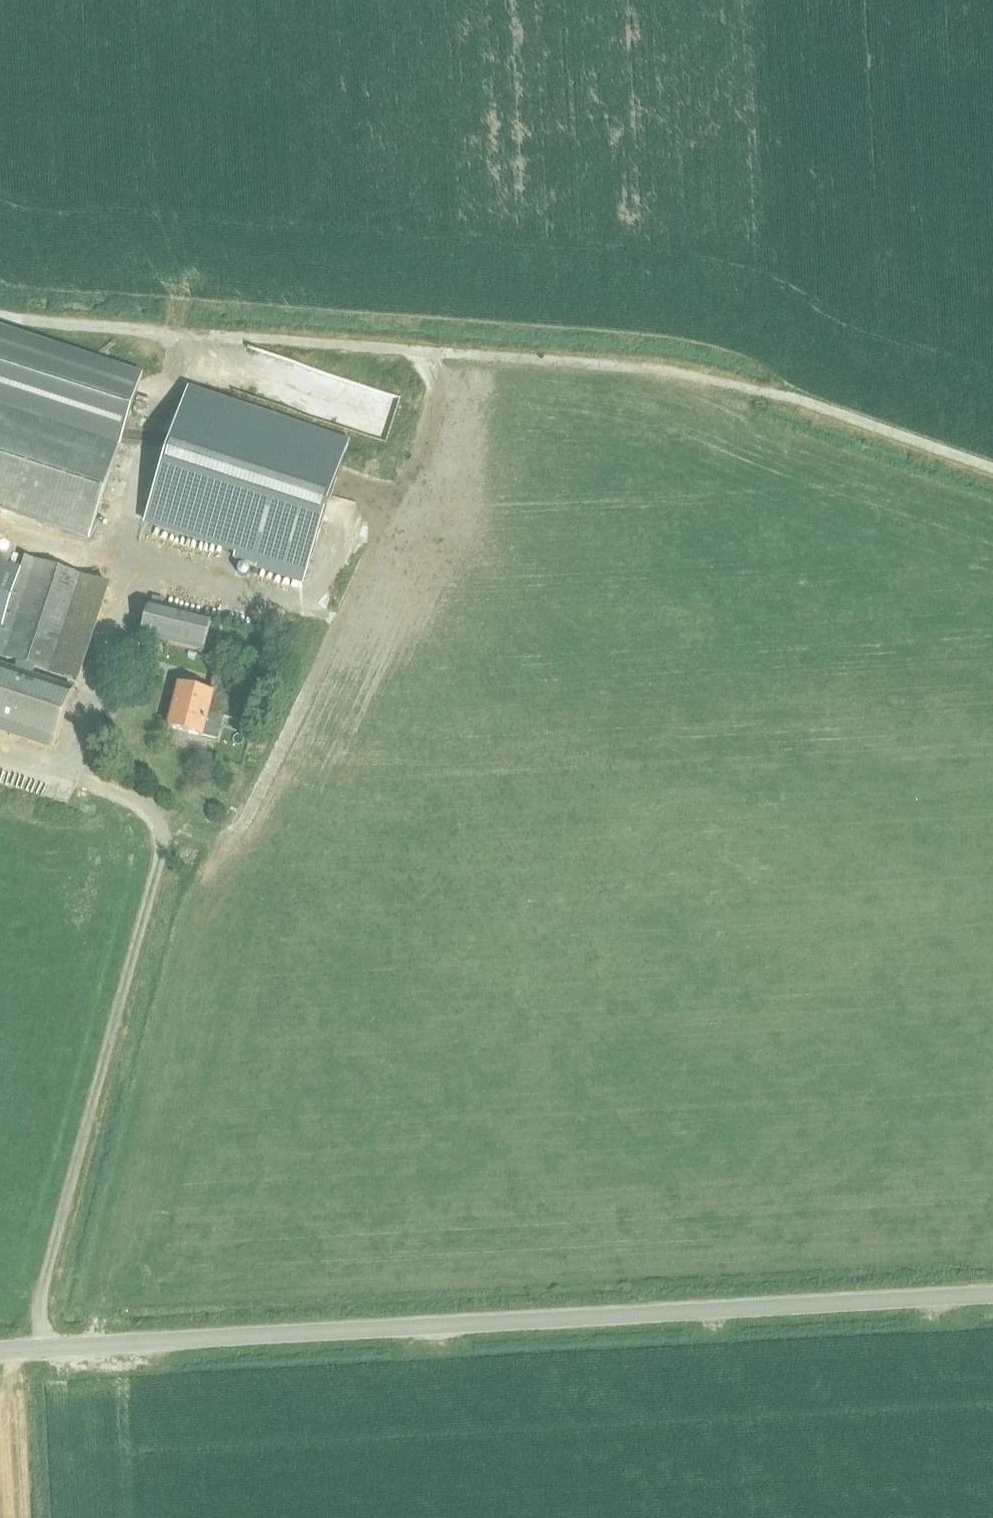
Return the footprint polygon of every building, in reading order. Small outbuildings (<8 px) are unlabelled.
[(0,339),(0,509),(91,539),(140,384),(0,339)] [(335,488),(349,444),(190,390),(160,480),(146,522),(200,540),(237,552),(235,559),(284,575),(304,582),(331,498),(335,488)] [(335,488),(331,498),(341,501),(344,491),(335,488)] [(172,533),(170,542),(189,546),(191,537),(172,533)] [(54,752),(75,690),(32,676),(35,668),(78,683),(107,586),(81,577),(25,558),(21,571),(0,564),(0,734),(54,752)] [(239,569),(238,571),(239,574),(240,575),(242,577),(244,577),(246,577),(248,576),(249,574),(250,572),(250,570),(249,568),(248,567),(246,566),(244,565),(242,566),(240,567),(239,569)] [(203,653),(212,621),(150,605),(141,638),(203,653)] [(180,686),(170,728),(203,737),(209,714),(238,722),(248,685),(215,677),(211,694),(180,686)]
